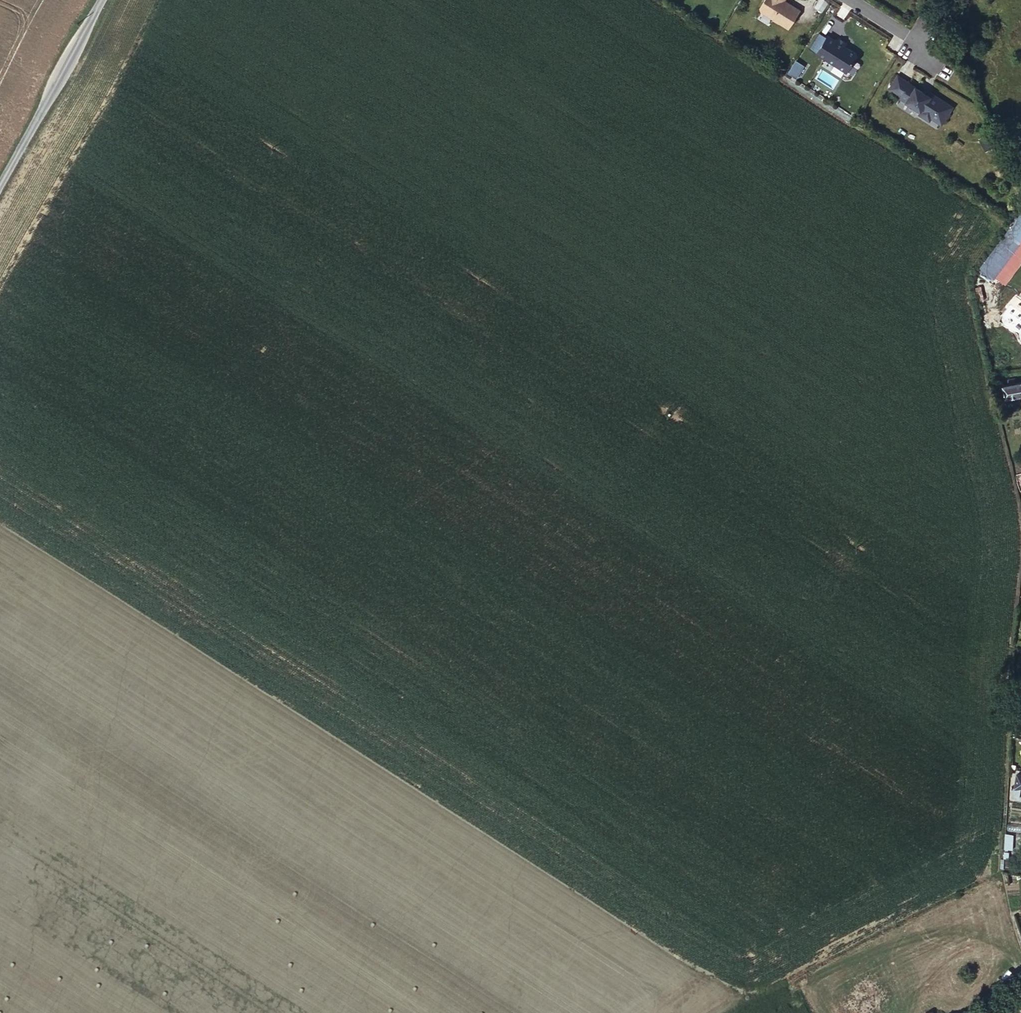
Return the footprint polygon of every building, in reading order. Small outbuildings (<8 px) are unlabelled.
[(799,0),(764,0),(789,16),(799,0)] [(828,24),(817,41),(846,60),(856,45),(856,42),(845,34),(847,31),(839,26),(837,30),(828,24)] [(925,80),(898,63),(889,76),(901,84),(901,85),(922,99),(920,101),(927,106),(932,106),(942,112),(953,94),(926,77),(925,80)] [(985,127),(977,131),(984,143),(991,139),(985,127)] [(1009,235),(1020,244),(1020,218),(1009,235)] [(1020,244),(1009,235),(1000,247),(1012,256),(998,276),(1009,284),(1020,267),(1020,244)] [(1012,256),(1000,247),(985,267),(998,276),(1012,256)] [(1002,386),(1004,397),(1020,394),(1020,383),(1002,386)]
